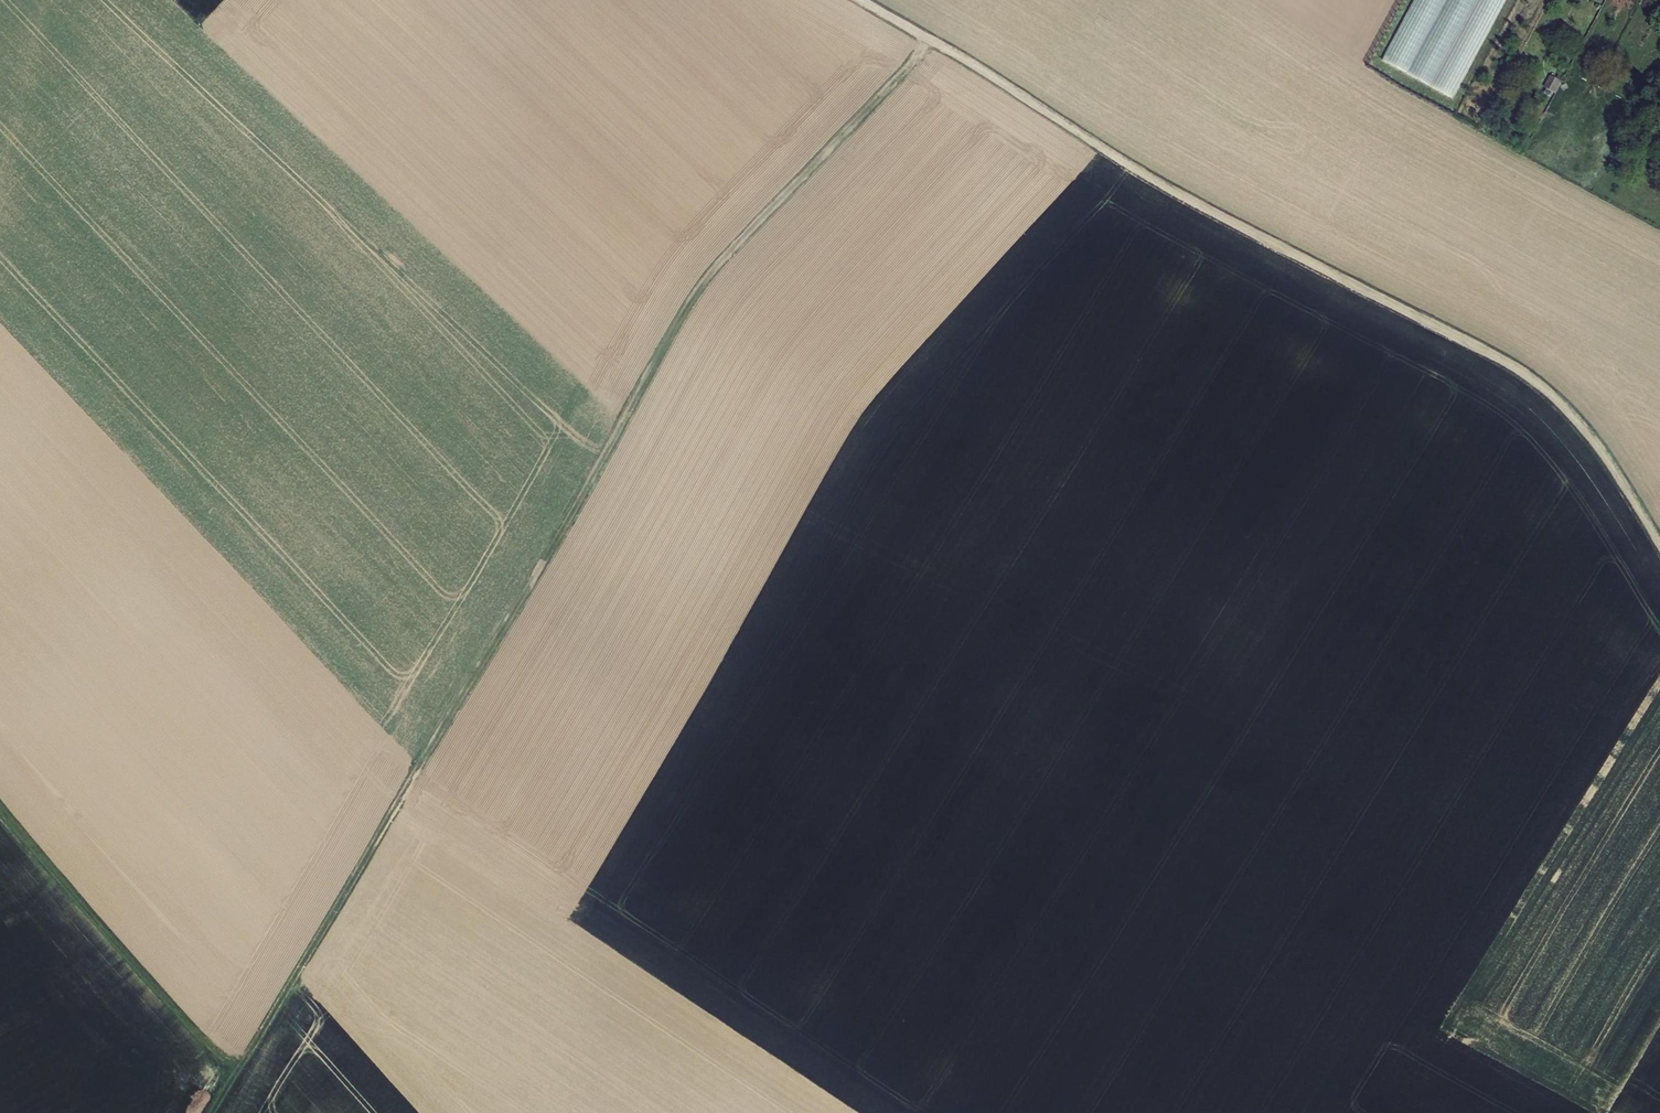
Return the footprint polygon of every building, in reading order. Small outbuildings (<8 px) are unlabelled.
[(1380,61),(1452,100),(1506,0),(1413,0),(1380,61)] [(1555,92),(1561,80),(1551,75),(1544,87),(1555,92)]
